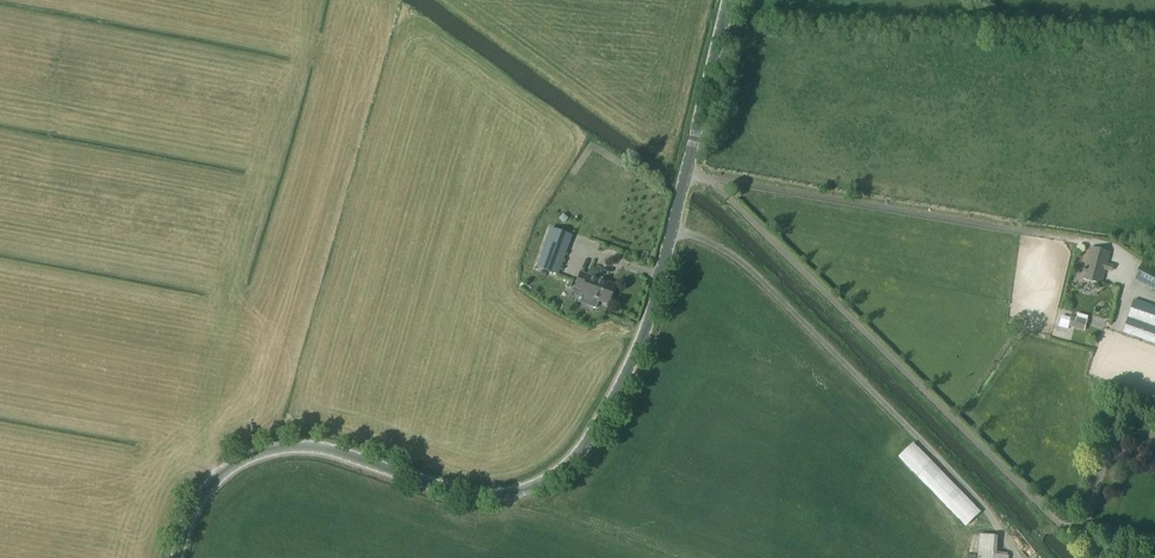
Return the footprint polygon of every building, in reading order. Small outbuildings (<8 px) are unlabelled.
[(551,229),(537,268),(557,275),(571,236),(551,229)] [(1110,271),(1112,266),(1107,265),(1110,253),(1092,248),(1083,279),(1102,284),(1105,270),(1110,271)] [(1143,263),(1134,281),(1154,292),(1154,269),(1143,263)] [(580,273),(575,288),(582,291),(581,295),(608,305),(610,299),(612,299),(614,292),(612,291),(614,286),(580,273)] [(1135,300),(1123,333),(1154,344),(1154,307),(1135,300)] [(1069,329),(1061,327),(1065,309),(1054,306),(1048,334),(1067,338),(1069,329)] [(1088,322),(1071,317),(1068,328),(1085,332),(1088,322)] [(979,514),(913,446),(900,457),(967,526),(979,514)] [(1009,557),(995,555),(997,537),(981,535),(978,557),(1009,557)]
